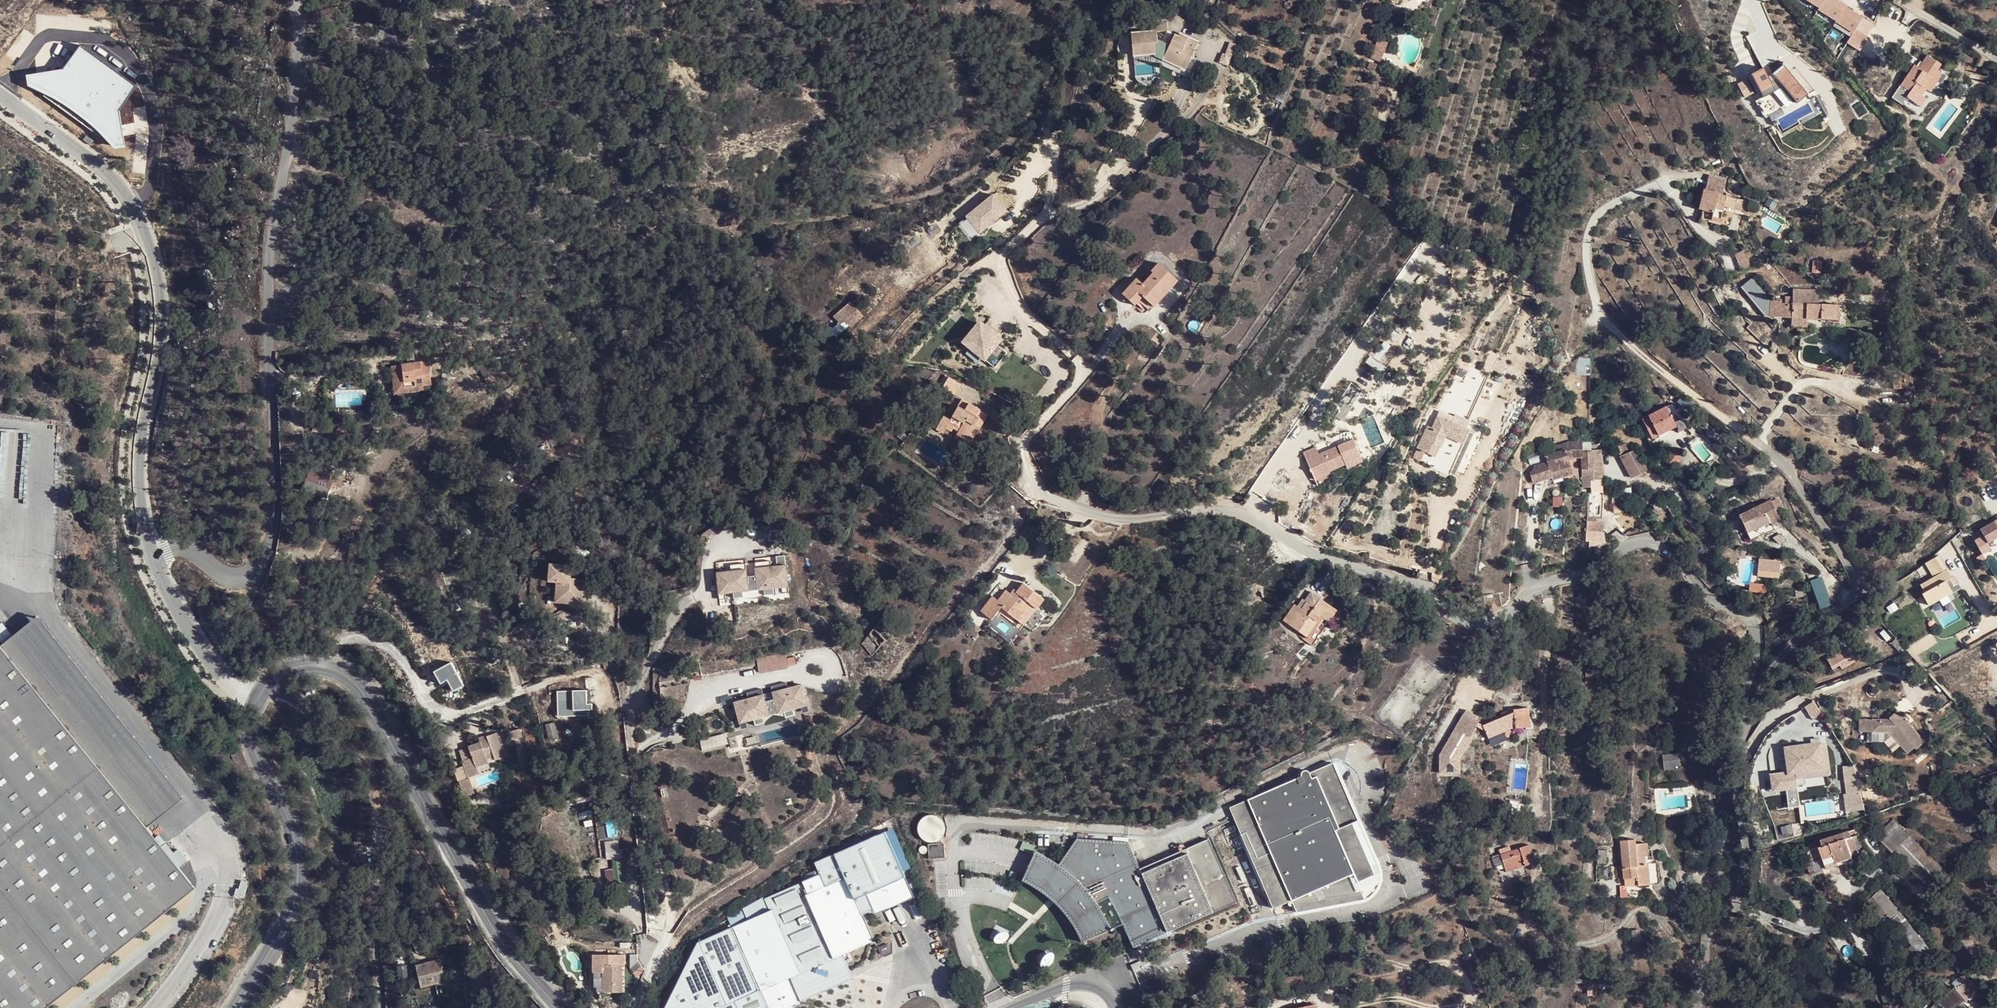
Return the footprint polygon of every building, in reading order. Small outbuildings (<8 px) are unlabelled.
[(1853,32),(1847,43),(1858,49),(1874,21),(1836,0),(1805,0),(1803,4),(1853,32)] [(18,67),(20,76),(51,90),(85,118),(103,138),(112,136),(104,97),(118,70),(66,32),(52,59),(18,67)] [(1158,36),(1132,37),(1134,60),(1154,59),(1153,56),(1157,56),(1165,60),(1163,64),(1187,74),(1197,52),(1187,48),(1190,42),(1176,36),(1171,49),(1159,45),(1158,36)] [(1378,38),(1369,58),(1379,62),(1388,43),(1378,38)] [(1904,94),(1912,102),(1918,95),(1923,89),(1916,84),(1924,74),(1928,78),(1939,65),(1926,54),(1921,62),(1916,68),(1912,65),(1911,64),(1897,80),(1908,90),(1904,94)] [(1917,58),(1912,65),(1916,68),(1921,62),(1917,58)] [(1795,103),(1806,94),(1782,65),(1769,73),(1771,75),(1767,77),(1764,73),(1762,68),(1749,74),(1759,93),(1771,86),(1770,84),(1777,82),(1795,103)] [(1916,84),(1923,89),(1927,86),(1924,83),(1928,78),(1924,74),(1916,84)] [(1918,95),(1912,102),(1918,107),(1924,100),(1918,95)] [(91,140),(83,135),(81,140),(89,144),(91,140)] [(1712,214),(1720,216),(1723,202),(1734,205),(1736,194),(1723,189),(1726,177),(1707,173),(1699,205),(1702,206),(1712,209),(1712,214)] [(974,213),(964,222),(971,228),(981,220),(985,225),(1000,210),(992,200),(975,214),(974,213)] [(1719,222),(1720,216),(1712,214),(1712,209),(1702,206),(1699,218),(1719,222)] [(1130,289),(1146,305),(1154,296),(1149,292),(1157,284),(1161,289),(1170,279),(1150,261),(1138,275),(1136,273),(1116,293),(1121,298),(1130,289)] [(1149,292),(1154,296),(1161,289),(1157,284),(1149,292)] [(1141,310),(1146,305),(1130,289),(1121,298),(1128,304),(1131,300),(1141,310)] [(1806,321),(1836,323),(1837,306),(1817,305),(1819,290),(1791,289),(1791,296),(1784,296),(1784,303),(1779,303),(1780,320),(1791,321),(1806,321)] [(835,318),(825,326),(831,333),(845,322),(847,325),(860,314),(849,299),(831,313),(835,318)] [(982,357),(994,367),(1006,352),(978,328),(968,338),(973,342),(973,347),(982,355),(982,357)] [(421,387),(429,386),(428,362),(389,365),(391,394),(421,392),(421,387)] [(955,386),(938,373),(932,383),(949,394),(955,386)] [(952,405),(943,418),(938,426),(944,430),(948,424),(954,428),(953,430),(966,438),(974,426),(969,423),(973,418),(969,415),(974,409),(962,401),(958,408),(952,405)] [(1650,440),(1657,438),(1676,428),(1677,431),(1687,427),(1675,403),(1641,420),(1647,435),(1650,440)] [(1334,417),(1342,423),(1350,410),(1341,405),(1334,417)] [(969,423),(974,426),(982,414),(974,409),(969,415),(973,418),(969,423)] [(938,426),(943,418),(936,414),(928,426),(935,431),(938,426)] [(1437,459),(1441,450),(1439,449),(1446,437),(1450,439),(1453,441),(1463,445),(1470,432),(1436,416),(1426,442),(1422,440),(1418,450),(1437,459)] [(1300,424),(1304,427),(1310,420),(1305,417),(1300,424)] [(948,424),(944,430),(962,443),(966,438),(953,430),(954,428),(948,424)] [(1546,462),(1534,466),(1531,472),(1534,484),(1551,479),(1572,476),(1568,461),(1574,459),(1580,459),(1580,471),(1582,485),(1584,486),(1585,488),(1590,489),(1590,482),(1603,481),(1602,450),(1593,450),(1593,453),(1581,453),(1581,442),(1570,441),(1555,446),(1557,452),(1544,455),(1546,462)] [(1350,442),(1336,449),(1348,474),(1362,467),(1350,442)] [(1313,479),(1328,472),(1344,466),(1336,449),(1317,458),(1312,448),(1300,454),(1313,479)] [(1637,449),(1619,457),(1630,479),(1647,471),(1637,449)] [(1313,479),(1317,487),(1332,481),(1328,472),(1313,479)] [(1309,490),(1317,487),(1313,479),(1306,482),(1309,490)] [(1738,516),(1751,541),(1773,531),(1783,526),(1774,510),(1770,501),(1749,510),(1738,516)] [(1979,531),(1982,537),(1973,542),(1981,555),(1976,558),(1979,565),(1986,561),(1983,556),(1991,550),(1988,545),(1996,539),(1996,520),(1979,531)] [(1603,534),(1603,522),(1586,522),(1586,534),(1603,534)] [(1754,551),(1774,542),(1777,541),(1773,531),(1751,541),(1754,551)] [(780,577),(786,576),(783,560),(769,563),(768,557),(752,559),(755,572),(745,574),(743,561),(728,564),(729,570),(714,572),(716,588),(722,587),(723,592),(731,591),(732,597),(742,595),(741,589),(762,586),(763,592),(773,590),(772,584),(781,582),(780,577)] [(1759,560),(1758,570),(1779,572),(1779,562),(1759,560)] [(553,596),(580,600),(583,584),(571,582),(573,570),(549,567),(546,584),(554,586),(553,596)] [(1303,578),(1306,580),(1314,569),(1311,567),(1303,578)] [(1945,581),(1952,577),(1947,569),(1918,586),(1930,607),(1952,594),(1945,581)] [(1946,583),(1953,592),(1958,589),(1950,579),(1946,583)] [(999,607),(1016,620),(1027,604),(1034,609),(1041,598),(1021,583),(1015,591),(1012,590),(1009,593),(1004,589),(996,599),(991,596),(980,611),(991,619),(999,607)] [(1766,594),(1767,586),(1750,583),(1748,592),(1766,594)] [(741,589),(742,595),(763,592),(762,586),(741,589)] [(1300,639),(1309,646),(1335,612),(1311,593),(1299,609),(1294,604),(1282,621),(1302,636),(1300,639)] [(579,608),(580,600),(553,596),(551,604),(579,608)] [(1027,604),(1016,620),(1023,624),(1034,609),(1027,604)] [(1714,619),(1714,622),(1725,626),(1728,618),(1716,613),(1714,619)] [(194,888),(146,828),(182,798),(38,617),(0,647),(0,1007),(45,1007),(194,888)] [(1841,673),(1856,665),(1851,657),(1848,658),(1844,651),(1824,661),(1830,672),(1838,668),(1841,673)] [(755,658),(758,674),(788,669),(785,653),(755,658)] [(583,679),(582,692),(582,705),(592,704),(598,704),(597,688),(599,688),(598,678),(583,679)] [(797,702),(802,701),(799,685),(785,688),(783,682),(768,686),(771,699),(762,701),(759,688),(744,691),(745,697),(731,701),(733,717),(739,715),(740,720),(749,718),(750,724),(759,722),(758,716),(779,711),(780,718),(790,715),(788,709),(798,707),(797,702)] [(1548,692),(1554,703),(1566,696),(1560,686),(1548,692)] [(582,692),(567,693),(569,720),(584,719),(584,711),(592,710),(592,704),(582,705),(582,692)] [(1665,715),(1671,716),(1674,702),(1667,701),(1665,715)] [(1513,715),(1516,729),(1516,733),(1532,729),(1527,707),(1513,710),(1513,715)] [(758,716),(759,722),(780,718),(779,711),(758,716)] [(1892,713),(1885,721),(1902,722),(1892,713)] [(1463,714),(1440,755),(1459,761),(1472,739),(1470,738),(1476,727),(1486,733),(1483,725),(1463,714)] [(1488,739),(1516,729),(1513,715),(1483,725),(1486,733),(1488,739)] [(1884,726),(1872,725),(1871,736),(1886,737),(1897,750),(1903,756),(1911,750),(1914,754),(1924,745),(1907,727),(1910,724),(1905,719),(1902,722),(1885,721),(1884,726)] [(1871,736),(1872,725),(1857,724),(1857,737),(1862,738),(1862,745),(1880,749),(1890,757),(1897,750),(1886,737),(1871,736)] [(484,744),(477,746),(466,750),(468,755),(457,758),(464,780),(474,777),(472,772),(484,767),(483,762),(491,759),(493,764),(503,760),(494,734),(482,738),(484,744)] [(1796,780),(1831,776),(1827,742),(1781,748),(1784,773),(1769,775),(1772,794),(1786,792),(1788,809),(1800,807),(1796,780)] [(1662,754),(1664,768),(1680,767),(1678,753),(1662,754)] [(1458,774),(1459,761),(1440,755),(1439,773),(1458,774)] [(1228,809),(1270,912),(1288,904),(1293,916),(1361,902),(1367,899),(1373,892),(1377,886),(1378,881),(1377,877),(1376,872),(1330,764),(1306,775),(1302,772),(1299,773),(1297,777),(1297,780),(1228,809)] [(1854,764),(1839,768),(1850,813),(1865,810),(1854,764)] [(918,842),(929,842),(929,857),(943,857),(943,842),(942,842),(942,817),(918,817),(918,842)] [(1875,836),(1915,877),(1933,860),(1893,819),(1875,836)] [(760,993),(790,977),(797,975),(801,985),(824,976),(841,969),(837,962),(843,957),(874,943),(863,916),(872,912),(866,896),(905,880),(885,833),(814,865),(825,888),(811,894),(805,883),(787,890),(764,900),(770,912),(697,944),(666,1007),(767,1007),(760,993)] [(1807,859),(1808,861),(1817,858),(1818,860),(1821,859),(1825,869),(1853,859),(1843,834),(1820,842),(1821,845),(1809,850),(1809,855),(1809,858),(1807,859)] [(1077,839),(1073,845),(1060,866),(1052,861),(1036,854),(1023,881),(1036,887),(1048,895),(1051,898),(1053,900),(1055,902),(1058,904),(1067,914),(1074,925),(1080,934),(1084,944),(1114,931),(1124,926),(1133,949),(1237,904),(1210,843),(1141,872),(1128,844),(1077,839)] [(1635,844),(1622,844),(1621,880),(1635,879),(1636,889),(1648,888),(1650,868),(1652,845),(1635,844)] [(1496,858),(1502,877),(1533,868),(1527,848),(1496,858)] [(1597,865),(1606,866),(1606,852),(1597,851),(1597,865)] [(606,884),(621,883),(619,858),(612,858),(612,869),(605,870),(606,884)] [(1650,868),(1648,888),(1659,888),(1659,867),(1650,868)] [(905,880),(866,896),(872,912),(875,917),(913,899),(905,880)] [(1872,898),(1919,957),(1927,950),(1880,891),(1872,898)] [(1629,932),(1631,942),(1639,940),(1638,931),(1629,932)] [(618,954),(587,957),(588,974),(598,973),(600,993),(619,991),(616,964),(619,964),(618,954)] [(790,977),(760,993),(767,1007),(795,1007),(801,1005),(801,1003),(854,979),(843,957),(837,962),(841,969),(824,976),(801,985),(797,975),(790,977)] [(435,960),(411,965),(413,982),(429,980),(430,985),(439,983),(435,960)] [(1129,965),(1132,972),(1141,968),(1138,962),(1138,961),(1129,965)] [(478,978),(464,978),(464,991),(478,991),(478,978)]
